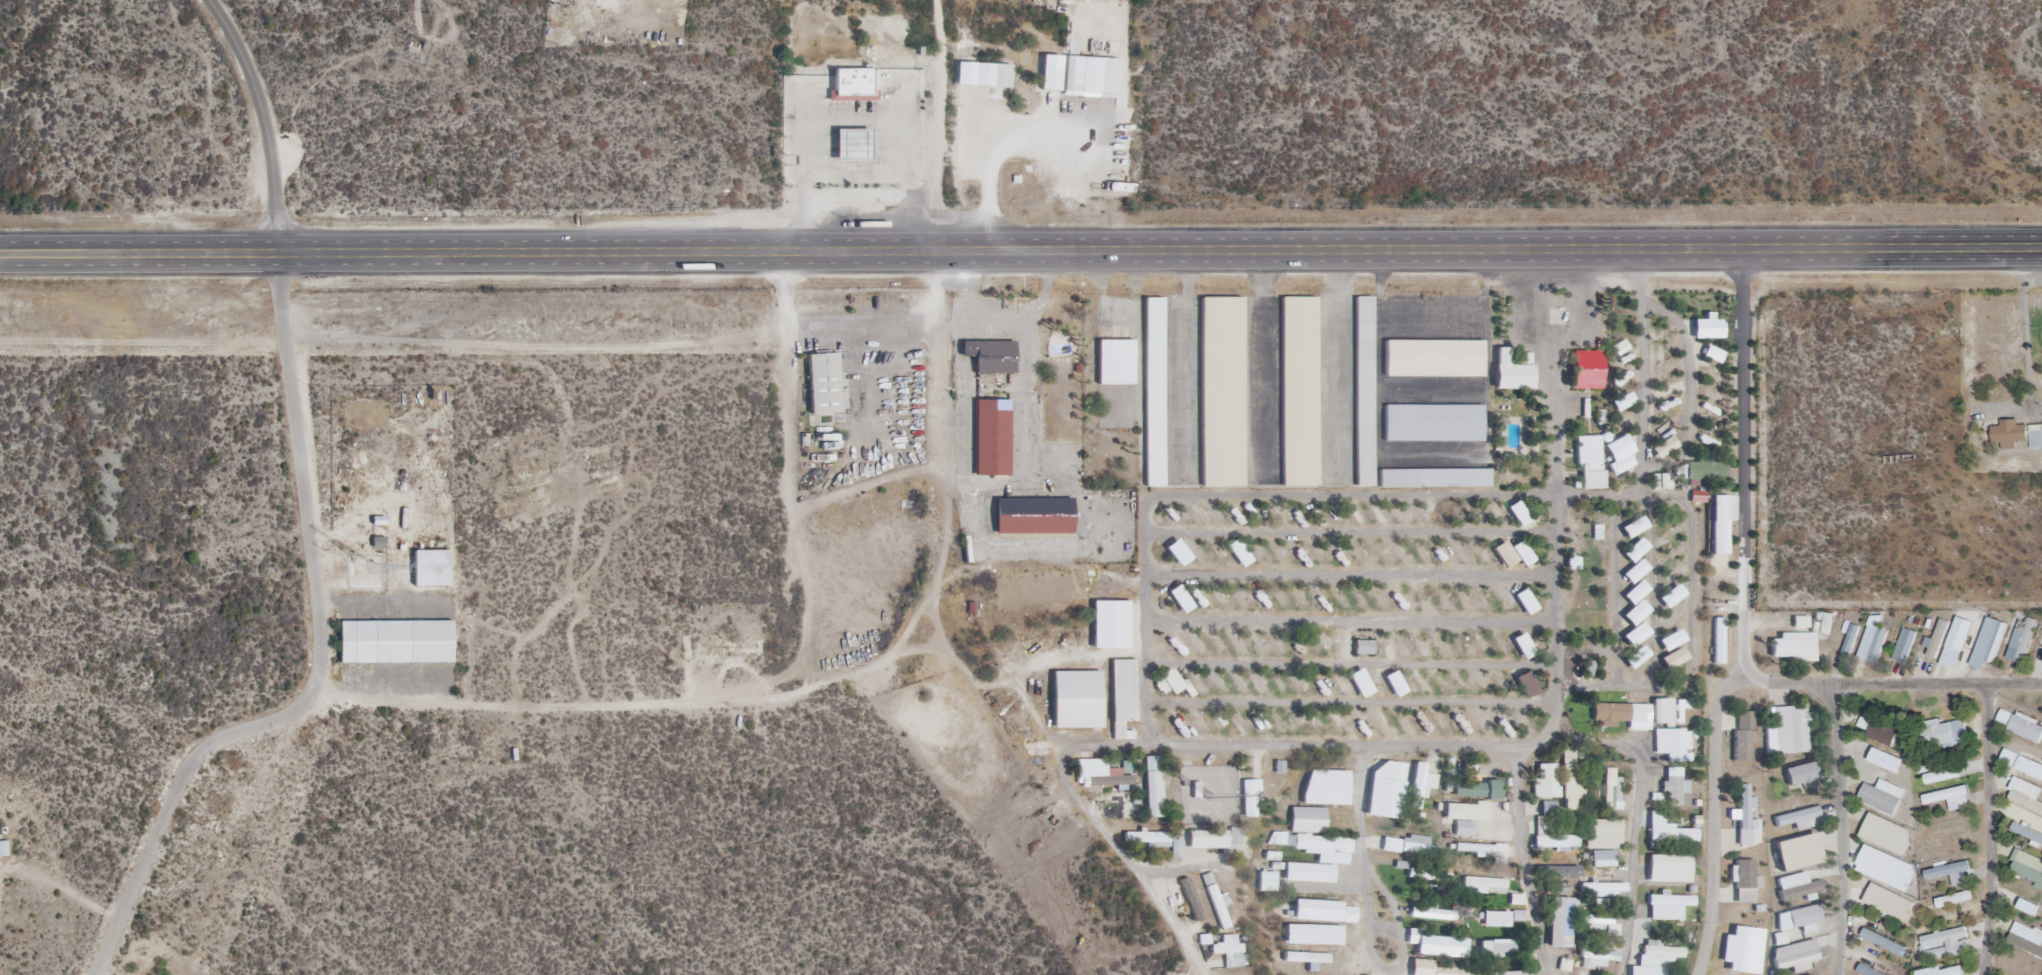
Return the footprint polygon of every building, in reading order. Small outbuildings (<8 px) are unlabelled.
[(1100,93),(1100,57),(1080,57),(1080,93),(1100,93)] [(1011,64),(956,63),(955,87),(1011,88),(1011,64)] [(830,69),(830,101),(873,101),(873,69),(830,69)] [(1060,90),(1060,69),(1041,69),(1041,90),(1060,90)] [(871,162),(871,130),(835,130),(835,162),(871,162)] [(1373,296),(1354,296),(1354,486),(1373,486),(1373,296)] [(1163,487),(1163,297),(1144,297),(1145,487),(1163,487)] [(1200,297),(1200,487),(1242,487),(1242,297),(1200,297)] [(1280,297),(1281,487),(1317,487),(1317,297),(1280,297)] [(1098,340),(1098,385),(1134,385),(1134,340),(1098,340)] [(1483,341),(1384,341),(1384,378),(1483,378),(1483,341)] [(975,374),(1013,374),(1013,342),(960,342),(960,357),(975,357),(975,374)] [(1532,390),(1532,365),(1512,365),(1512,348),(1495,348),(1495,390),(1532,390)] [(1601,351),(1572,351),(1572,389),(1601,389),(1601,351)] [(839,413),(837,353),(807,354),(809,414),(839,413)] [(973,400),(973,476),(1010,476),(1010,400),(973,400)] [(1384,441),(1483,441),(1483,406),(1384,406),(1384,441)] [(2018,426),(2018,421),(1992,422),(1992,443),(2000,443),(2000,449),(2017,449),(2016,443),(2029,443),(2030,448),(2041,448),(2041,425),(2018,426)] [(1576,489),(1601,489),(1601,436),(1576,436),(1576,489)] [(1686,480),(1724,481),(1724,464),(1711,463),(1711,458),(1697,458),(1697,463),(1686,463),(1686,480)] [(1490,469),(1379,469),(1379,488),(1490,488),(1490,469)] [(1653,491),(1667,491),(1667,475),(1653,475),(1653,491)] [(1071,534),(1071,498),(994,497),(994,534),(1071,534)] [(1713,555),(1722,555),(1722,509),(1713,509),(1713,555)] [(1675,619),(1686,615),(1684,610),(1673,614),(1675,619)] [(1831,634),(1831,613),(1818,613),(1818,634),(1831,634)] [(1876,665),(1888,631),(1879,629),(1883,617),(1872,613),(1857,658),(1876,665)] [(2038,621),(2021,615),(2006,657),(2023,664),(2038,621)] [(2006,623),(1984,617),(1973,656),(1995,663),(2006,623)] [(1713,663),(1723,663),(1723,619),(1713,619),(1713,663)] [(1949,622),(1941,619),(1927,658),(1936,661),(1949,622)] [(339,621),(339,664),(452,664),(452,621),(339,621)] [(1859,627),(1853,625),(1847,645),(1852,647),(1859,627)] [(1905,664),(1917,633),(1904,628),(1892,660),(1905,664)] [(1815,660),(1815,633),(1779,633),(1779,639),(1769,639),(1769,660),(1815,660)] [(1372,654),(1372,642),(1355,641),(1355,654),(1372,654)] [(1649,654),(1640,645),(1622,661),(1631,671),(1649,654)] [(1111,735),(1124,735),(1124,722),(1135,722),(1135,660),(1111,660),(1111,735)] [(1592,677),(1596,663),(1587,661),(1583,674),(1592,677)] [(1689,709),(1689,700),(1674,700),(1674,723),(1681,723),(1681,709),(1689,709)] [(1647,704),(1590,704),(1590,721),(1647,722),(1647,704)] [(1774,707),(1775,754),(1807,753),(1806,706),(1774,707)] [(1734,762),(1753,762),(1753,712),(1735,712),(1734,762)] [(2015,712),(2007,730),(2039,744),(2041,737),(2041,724),(2015,712)] [(1858,725),(1869,731),(1867,735),(1895,750),(1902,736),(1864,715),(1858,725)] [(1969,740),(1964,719),(1921,730),(1926,751),(1969,740)] [(1692,762),(1691,728),(1654,729),(1654,754),(1666,753),(1666,762),(1692,762)] [(1583,799),(1583,748),(1562,748),(1562,810),(1573,810),(1573,799),(1583,799)] [(1868,762),(1896,773),(1902,760),(1874,748),(1868,762)] [(1145,818),(1161,818),(1161,757),(1145,757),(1145,818)] [(1401,818),(1405,764),(1372,761),(1367,815),(1401,818)] [(1421,777),(1422,764),(1411,763),(1410,776),(1421,777)] [(1787,786),(1818,780),(1815,763),(1784,769),(1787,786)] [(1081,764),(1081,788),(1132,788),(1132,776),(1121,776),(1121,769),(1107,769),(1107,764),(1081,764)] [(1535,764),(1535,798),(1557,798),(1557,764),(1535,764)] [(1681,806),(1681,792),(1683,792),(1682,767),(1665,768),(1666,806),(1681,806)] [(1959,778),(1958,768),(1933,771),(1935,781),(1959,778)] [(1305,804),(1348,805),(1349,771),(1305,770),(1305,804)] [(1603,803),(1609,803),(1609,792),(1619,792),(1619,770),(1603,770),(1603,803)] [(2037,801),(2041,789),(2041,788),(2018,778),(2009,800),(2041,814),(2041,803),(2037,801)] [(1877,788),(1866,783),(1858,800),(1894,816),(1905,790),(1881,779),(1877,788)] [(1252,816),(1252,782),(1244,782),(1244,816),(1252,816)] [(1454,798),(1499,798),(1500,782),(1455,782),(1454,798)] [(1749,828),(1749,807),(1754,807),(1754,798),(1749,798),(1749,785),(1739,785),(1739,846),(1759,846),(1758,828),(1749,828)] [(1922,795),(1925,805),(1948,800),(1950,811),(1970,807),(1966,786),(1922,795)] [(1107,819),(1137,819),(1137,793),(1117,793),(1117,805),(1107,805),(1107,819)] [(1536,801),(1536,812),(1530,811),(1530,815),(1555,816),(1555,802),(1536,801)] [(1473,837),(1474,821),(1486,821),(1487,804),(1445,803),(1444,819),(1455,820),(1454,836),(1473,837)] [(1794,823),(1796,830),(1820,825),(1817,807),(1774,817),(1776,827),(1794,823)] [(1326,808),(1290,808),(1290,832),(1326,832),(1326,808)] [(1649,842),(1696,843),(1696,828),(1663,827),(1664,810),(1649,810),(1649,842)] [(1912,831),(1870,814),(1860,837),(1902,854),(1912,831)] [(1620,819),(1585,819),(1585,849),(1620,849),(1620,819)] [(2041,844),(2041,834),(2013,823),(2010,831),(2041,844)] [(1931,841),(1970,834),(1969,826),(1929,834),(1931,841)] [(1242,846),(1242,828),(1228,828),(1228,846),(1242,846)] [(1226,831),(1187,831),(1187,848),(1226,848),(1226,831)] [(1125,843),(1145,843),(1145,849),(1171,849),(1171,857),(1181,857),(1181,833),(1125,833),(1125,843)] [(1352,839),(1285,835),(1285,834),(1274,833),(1273,849),(1333,852),(1332,862),(1347,863),(1347,854),(1351,854),(1352,839)] [(1815,833),(1773,843),(1779,872),(1822,863),(1815,833)] [(1439,848),(1429,846),(1430,839),(1404,834),(1401,851),(1438,857),(1439,848)] [(1577,849),(1577,836),(1534,836),(1534,850),(1577,849)] [(1455,856),(1507,857),(1507,845),(1455,844),(1455,856)] [(1857,867),(1908,888),(1916,867),(1866,846),(1857,867)] [(2018,851),(2011,873),(2041,883),(2041,876),(2041,874),(2041,859),(2018,851)] [(1277,861),(1277,852),(1264,852),(1264,861),(1277,861)] [(1614,868),(1614,852),(1589,852),(1589,868),(1614,868)] [(1690,882),(1690,855),(1648,855),(1648,882),(1690,882)] [(1950,875),(1953,886),(1967,883),(1965,872),(1970,871),(1968,861),(1925,871),(1927,880),(1950,875)] [(1334,864),(1284,864),(1284,882),(1333,883),(1334,864)] [(1432,872),(1409,866),(1407,876),(1430,882),(1432,872)] [(1579,866),(1537,866),(1537,877),(1579,877),(1579,866)] [(1275,891),(1275,872),(1258,872),(1258,891),(1275,891)] [(1201,876),(1220,930),(1229,927),(1222,907),(1230,905),(1226,892),(1218,894),(1211,873),(1201,876)] [(1776,878),(1780,899),(1824,892),(1822,880),(1808,882),(1807,873),(1776,878)] [(1463,894),(1506,894),(1506,878),(1463,878),(1463,894)] [(1178,915),(1186,913),(1188,918),(1204,912),(1192,880),(1169,889),(1178,915)] [(1581,895),(1626,895),(1626,883),(1581,883),(1581,895)] [(1904,922),(1914,903),(1873,883),(1863,901),(1904,922)] [(1935,899),(1938,909),(1973,900),(1971,891),(1935,899)] [(1693,906),(1694,895),(1648,895),(1648,920),(1682,920),(1682,906),(1693,906)] [(1570,948),(1571,898),(1549,898),(1549,948),(1570,948)] [(2034,916),(2038,906),(2022,899),(2018,909),(2034,916)] [(1451,911),(1435,910),(1435,903),(1411,902),(1411,918),(1451,919),(1451,911)] [(1776,913),(1779,931),(1773,933),(1775,943),(1787,940),(1785,929),(1821,922),(1818,905),(1776,913)] [(1524,921),(1524,912),(1483,911),(1483,927),(1511,927),(1511,921),(1524,921)] [(1612,915),(1584,915),(1584,932),(1618,932),(1618,924),(1612,924),(1612,915)] [(2016,920),(2010,932),(2040,947),(2041,942),(2041,933),(2016,920)] [(1342,925),(1285,925),(1285,946),(1342,946),(1342,925)] [(1922,936),(1927,961),(1970,952),(1965,928),(1922,936)] [(1745,930),(1735,929),(1730,969),(1740,970),(1745,930)] [(1902,955),(1906,947),(1864,930),(1861,938),(1902,955)] [(1466,937),(1419,936),(1419,952),(1466,953),(1466,937)] [(1771,950),(1776,970),(1791,966),(1793,973),(1810,969),(1809,964),(1819,961),(1813,939),(1771,950)] [(1515,957),(1515,940),(1480,940),(1480,957),(1515,957)] [(1653,966),(1653,957),(1682,958),(1682,947),(1654,947),(1654,941),(1642,941),(1641,966),(1653,966)] [(1211,945),(1211,953),(1241,953),(1241,945),(1211,945)] [(1619,952),(1582,948),(1579,974),(1591,974),(1592,967),(1606,968),(1606,961),(1617,962),(1619,952)] [(1318,962),(1329,962),(1329,953),(1283,953),(1283,962),(1307,962),(1307,973),(1318,973),(1318,962)] [(1928,974),(1921,974),(1964,974),(1962,965),(1927,971),(1928,974)]
